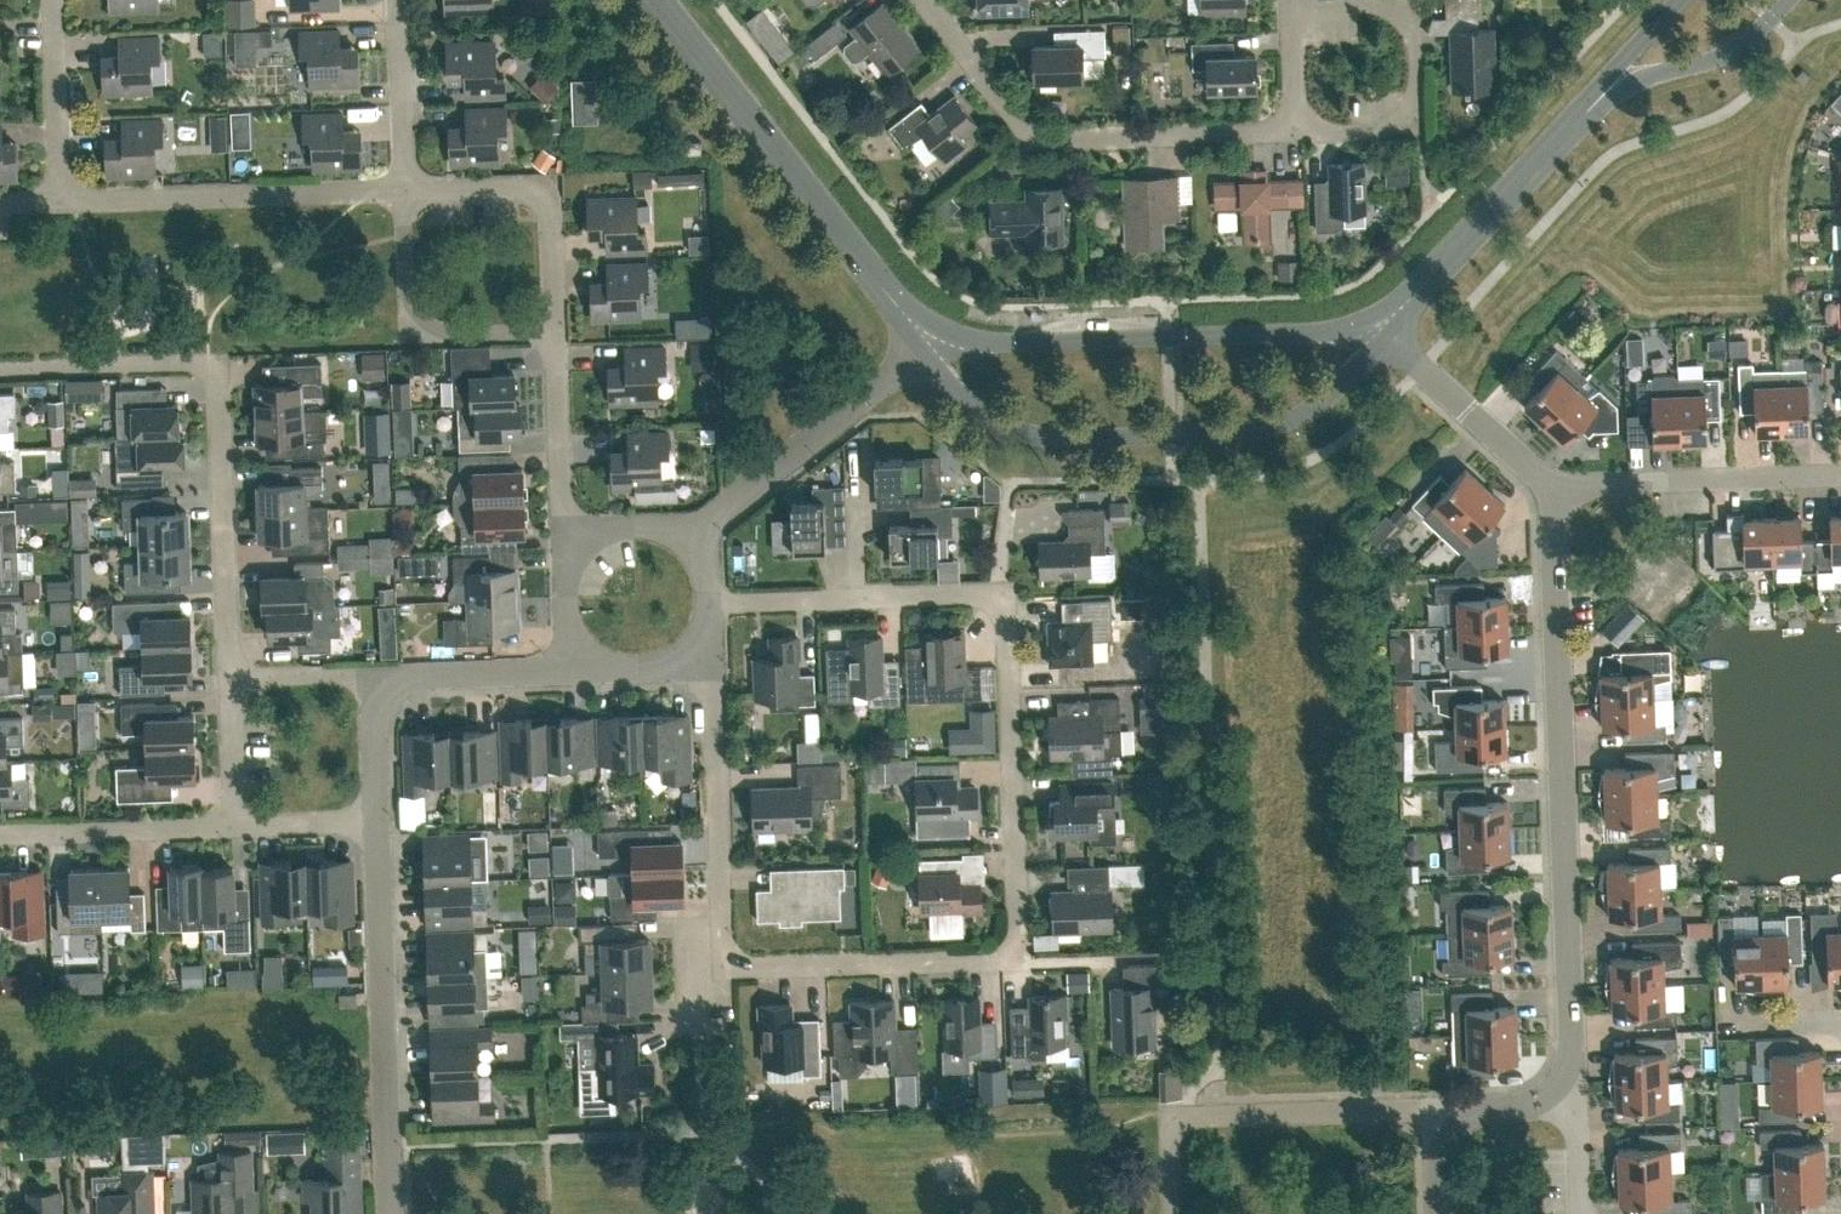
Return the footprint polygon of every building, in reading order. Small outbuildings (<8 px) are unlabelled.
[(157,14),(159,14),(158,0),(110,0),(111,15),(112,15),(112,9),(157,8),(157,14)] [(256,24),(255,0),(226,0),(227,25),(256,24)] [(291,8),(339,7),(339,0),(291,0),(291,8)] [(446,17),(447,17),(447,12),(492,10),(492,16),(494,16),(493,0),(445,0),(446,17)] [(523,21),(554,20),(553,0),(522,0),(523,21)] [(979,11),(1028,10),(1027,0),(978,0),(979,11)] [(1245,0),(1200,0),(1201,13),(1246,12),(1245,0)] [(1469,91),(1469,88),(1495,87),(1492,29),(1478,29),(1478,17),(1483,17),(1482,0),(1450,0),(1451,18),(1455,18),(1455,30),(1451,30),(1453,88),(1465,88),(1465,91),(1469,91)] [(887,73),(918,48),(882,3),(851,28),(857,35),(845,45),(845,51),(852,60),(857,61),(869,51),(887,73)] [(815,58),(847,34),(836,20),(805,45),(815,58)] [(1060,30),(1060,45),(1033,46),(1034,79),(1083,77),(1082,56),(1105,55),(1105,29),(1060,30)] [(236,64),(256,63),(255,45),(254,30),(234,31),(236,64)] [(357,47),(340,47),(339,30),(300,31),(301,50),(310,50),(311,91),(313,91),(312,85),(357,83),(357,89),(359,89),(357,47)] [(221,31),(204,32),(205,56),(222,55),(221,31)] [(465,79),(466,96),(505,95),(505,76),(496,76),(494,35),(493,35),(493,41),(448,43),(448,37),(447,37),(448,79),(465,79)] [(151,91),(151,97),(153,97),(151,56),(160,55),(159,37),(120,38),(121,55),(103,56),(105,98),(106,98),(106,92),(151,91)] [(1255,55),(1229,56),(1228,41),(1192,42),(1193,68),(1207,68),(1208,89),(1257,88),(1255,55)] [(1803,82),(1810,75),(1803,69),(1796,76),(1803,82)] [(597,120),(595,79),(573,80),(574,121),(597,120)] [(1840,110),(1840,90),(1831,100),(1840,110)] [(924,134),(946,161),(967,144),(960,135),(976,122),(954,95),(931,113),(921,101),(888,127),(905,149),(924,134)] [(453,163),(497,162),(497,167),(499,167),(498,126),(506,126),(506,107),(466,109),(467,126),(450,127),(451,169),(453,169),(453,163)] [(251,111),(232,112),(233,126),(252,125),(251,111)] [(360,130),(343,130),(343,113),(303,114),(304,148),(313,148),(314,174),(315,174),(315,168),(360,166),(360,172),(362,172),(360,130)] [(228,115),(212,116),(212,133),(228,132),(228,115)] [(544,117),(544,130),(558,130),(558,116),(544,117)] [(106,138),(108,181),(109,180),(109,175),(154,173),(154,179),(156,179),(154,138),(163,138),(162,119),(123,120),(123,138),(106,138)] [(15,178),(16,184),(17,184),(16,142),(2,142),(2,125),(0,125),(0,179),(15,178)] [(702,153),(701,141),(681,141),(672,141),(673,154),(702,153)] [(1365,211),(1364,162),(1352,163),(1346,158),(1342,163),(1330,164),(1330,179),(1327,183),(1316,183),(1317,230),(1337,229),(1344,221),(1349,226),(1354,221),(1365,221),(1365,211)] [(1267,169),(1242,170),(1243,181),(1216,182),(1216,206),(1244,206),(1245,240),(1269,239),(1268,205),(1289,204),(1288,180),(1267,180),(1267,169)] [(703,171),(658,173),(658,184),(704,182),(703,171)] [(1159,176),(1159,179),(1124,180),(1127,246),(1162,245),(1161,218),(1179,217),(1177,175),(1159,176)] [(1027,199),(990,201),(991,233),(1028,231),(1028,243),(1063,242),(1061,186),(1026,188),(1027,199)] [(590,234),(607,234),(607,251),(647,250),(646,231),(637,231),(636,196),(588,198),(590,234)] [(708,232),(686,233),(687,251),(708,250),(708,232)] [(608,281),(591,282),(593,319),(640,317),(639,282),(648,281),(647,262),(608,264),(608,281)] [(710,317),(696,317),(697,335),(710,335),(710,317)] [(1747,338),(1729,339),(1729,354),(1748,353),(1747,338)] [(1726,339),(1707,339),(1708,355),(1726,354),(1726,339)] [(609,366),(610,403),(658,401),(657,366),(666,366),(665,347),(625,348),(626,366),(609,366)] [(1577,388),(1567,378),(1574,365),(1556,349),(1528,379),(1539,389),(1524,405),(1544,423),(1577,388)] [(362,354),(363,378),(383,378),(382,353),(362,354)] [(1642,355),(1628,356),(1628,366),(1643,365),(1642,355)] [(1806,360),(1806,368),(1780,369),(1782,432),(1809,431),(1808,409),(1823,409),(1821,360),(1806,360)] [(452,362),(453,390),(453,407),(458,407),(477,406),(477,405),(516,404),(516,403),(515,375),(482,376),(481,361),(452,362)] [(288,383),(255,384),(256,413),(303,411),(302,395),(323,394),(321,362),(287,364),(288,383)] [(1754,411),(1755,433),(1782,432),(1780,369),(1753,370),(1753,362),(1738,363),(1740,412),(1754,411)] [(445,394),(445,370),(432,370),(432,394),(445,394)] [(1652,421),(1653,442),(1680,441),(1677,378),(1673,378),(1669,374),(1655,375),(1652,379),(1636,379),(1637,421),(1652,421)] [(1719,377),(1704,377),(1677,378),(1680,441),(1707,440),(1706,419),(1720,418),(1719,377)] [(66,400),(92,400),(91,379),(65,380),(66,400)] [(391,382),(392,407),(411,406),(410,381),(391,382)] [(117,389),(118,437),(118,438),(134,437),(134,438),(139,438),(139,437),(179,435),(178,404),(159,405),(159,388),(117,389)] [(1544,423),(1564,442),(1578,426),(1589,436),(1594,431),(1618,430),(1617,405),(1599,388),(1587,397),(1577,388),(1544,423)] [(9,430),(8,415),(16,415),(15,392),(0,393),(0,430),(9,430)] [(48,426),(64,425),(63,400),(47,401),(48,426)] [(458,407),(460,450),(489,449),(488,434),(521,433),(520,403),(516,403),(516,404),(477,405),(477,406),(458,407)] [(325,454),(324,427),(323,411),(326,411),(326,410),(303,411),(256,413),(257,442),(291,441),(291,455),(325,454)] [(660,451),(669,451),(668,431),(629,433),(629,450),(612,451),(613,488),(637,487),(637,499),(661,498),(676,497),(675,478),(661,478),(660,451)] [(118,486),(125,486),(158,485),(157,468),(185,467),(184,434),(179,435),(139,437),(139,438),(134,438),(134,437),(118,438),(118,437),(116,437),(118,486)] [(389,436),(367,437),(368,451),(389,450),(389,436)] [(411,438),(394,438),(395,453),(412,452),(411,438)] [(0,451),(0,491),(16,491),(15,461),(0,462),(0,451)] [(496,453),(459,455),(460,481),(456,484),(454,489),(454,497),(453,497),(454,503),(524,501),(523,468),(496,469),(496,453)] [(903,491),(903,507),(915,506),(941,505),(940,489),(924,490),(923,457),(875,459),(876,492),(903,491)] [(374,472),(390,471),(390,461),(374,462),(374,472)] [(824,486),(844,485),(843,461),(823,474),(824,486)] [(323,490),(323,482),(322,467),(292,468),(292,482),(259,483),(260,510),(305,508),(305,497),(323,490)] [(1412,504),(1430,520),(1442,532),(1485,486),(1466,467),(1451,483),(1440,473),(1412,504)] [(69,478),(71,496),(96,495),(96,477),(69,478)] [(845,522),(844,493),(844,485),(812,487),(813,501),(791,502),(793,551),(826,549),(825,523),(845,522)] [(1490,520),(1505,504),(1485,486),(1442,532),(1478,565),(1497,564),(1496,535),(1501,530),(1490,520)] [(153,498),(122,499),(123,529),(142,528),(142,544),(188,543),(187,511),(153,512),(153,498)] [(23,501),(23,516),(42,515),(42,500),(23,501)] [(1110,501),(1110,523),(1126,523),(1126,500),(1110,501)] [(498,534),(525,533),(524,501),(454,503),(454,510),(454,512),(455,515),(456,517),(457,520),(459,522),(460,524),(461,525),(462,525),(463,551),(499,550),(498,534)] [(976,504),(951,505),(941,505),(915,506),(916,524),(889,525),(890,558),(939,557),(938,535),(953,535),(952,515),(976,514),(976,504)] [(1,535),(17,535),(16,507),(0,508),(0,550),(2,550),(1,535)] [(330,551),(328,507),(305,508),(260,510),(261,537),(294,536),(294,553),(330,551)] [(1041,575),(1089,574),(1090,574),(1089,552),(1100,552),(1100,541),(1105,541),(1104,508),(1068,509),(1069,537),(1066,541),(1040,541),(1041,554),(1040,554),(1036,559),(1041,563),(1041,575)] [(1773,582),(1771,517),(1744,518),(1744,512),(1726,513),(1727,528),(1712,528),(1714,567),(1772,565),(1773,582)] [(87,536),(86,513),(58,515),(59,538),(87,536)] [(1831,538),(1816,539),(1817,570),(1833,569),(1833,563),(1840,563),(1840,515),(1830,515),(1831,538)] [(1773,582),(1774,582),(1773,565),(1800,564),(1800,570),(1817,570),(1816,539),(1800,539),(1800,516),(1771,517),(1773,582)] [(125,562),(126,591),(156,590),(156,575),(189,574),(188,543),(142,544),(143,561),(125,562)] [(19,591),(17,549),(2,550),(0,550),(0,591),(19,591)] [(401,573),(421,572),(420,554),(401,554),(401,573)] [(449,600),(468,600),(518,598),(517,569),(491,569),(491,555),(454,556),(454,582),(449,592),(449,600)] [(334,584),(324,575),(324,561),(295,562),(295,577),(262,578),(263,608),(268,608),(268,607),(307,605),(312,605),(312,606),(335,605),(334,584)] [(73,597),(72,579),(49,579),(50,598),(73,597)] [(74,579),(75,597),(91,596),(90,579),(74,579)] [(1435,584),(1435,599),(1457,598),(1458,625),(1507,623),(1506,596),(1484,597),(1484,582),(1435,584)] [(456,618),(456,644),(493,642),(493,628),(518,627),(518,598),(468,600),(469,617),(456,618)] [(1081,600),(1081,619),(1048,621),(1049,653),(1061,664),(1093,663),(1092,639),(1113,639),(1111,599),(1081,600)] [(114,631),(142,630),(143,647),(191,645),(190,613),(152,615),(152,600),(113,602),(114,631)] [(1611,618),(1626,633),(1643,616),(1628,601),(1611,618)] [(378,605),(380,631),(396,630),(395,604),(378,605)] [(340,605),(335,605),(312,606),(312,605),(307,605),(268,607),(268,608),(269,636),(302,635),(303,651),(332,650),(331,635),(341,634),(340,605)] [(16,632),(15,607),(0,608),(0,652),(3,652),(3,651),(7,651),(23,651),(22,632),(16,632)] [(1486,651),(1508,650),(1507,623),(1458,625),(1459,651),(1445,652),(1445,667),(1487,665),(1486,651)] [(981,667),(964,667),(962,631),(916,633),(916,634),(926,634),(926,645),(905,645),(907,700),(929,699),(928,681),(951,680),(951,698),(982,697),(981,667)] [(853,691),(869,690),(870,704),(901,703),(900,674),(883,675),(881,636),(849,637),(849,648),(827,648),(829,700),(853,699),(853,691)] [(797,658),(799,658),(798,637),(770,638),(771,658),(755,659),(757,697),(769,697),(770,708),(798,707),(798,704),(815,703),(814,673),(797,674),(797,658)] [(120,664),(121,693),(155,692),(154,678),(193,676),(191,645),(143,647),(144,663),(120,664)] [(1595,699),(1594,699),(1654,697),(1654,696),(1653,696),(1652,683),(1671,678),(1670,655),(1670,648),(1620,650),(1620,672),(1601,672),(1601,678),(1598,678),(1595,699)] [(23,694),(23,668),(8,669),(7,651),(3,651),(3,652),(0,652),(0,695),(23,694)] [(1140,697),(1140,712),(1164,711),(1164,710),(1168,710),(1167,682),(1143,683),(1143,697),(1140,697)] [(1451,714),(1456,714),(1456,727),(1505,726),(1504,699),(1482,700),(1482,685),(1433,687),(1433,702),(1438,702),(1438,709),(1451,714)] [(1624,725),(1625,740),(1666,738),(1666,723),(1654,724),(1653,698),(1654,698),(1654,697),(1594,699),(1594,700),(1595,700),(1599,721),(1602,721),(1603,726),(1624,725)] [(1089,699),(1090,717),(1052,718),(1053,755),(1078,754),(1079,774),(1118,773),(1117,753),(1122,753),(1120,698),(1089,699)] [(98,700),(80,700),(81,714),(99,713),(98,700)] [(155,702),(121,703),(122,732),(146,732),(147,748),(195,747),(194,715),(156,716),(155,702)] [(1667,712),(1667,730),(1686,729),(1686,712),(1667,712)] [(664,779),(690,778),(688,713),(643,715),(645,761),(664,760),(664,779)] [(598,717),(600,762),(645,761),(643,715),(598,717)] [(7,760),(6,744),(24,744),(23,717),(0,718),(0,761),(7,761),(7,760)] [(577,778),(593,777),(591,717),(546,718),(548,764),(576,763),(577,778)] [(519,780),(519,765),(548,764),(546,718),(501,720),(503,780),(519,780)] [(1484,753),(1506,753),(1505,726),(1456,727),(1457,741),(1435,742),(1436,770),(1485,768),(1484,753)] [(451,777),(496,776),(494,730),(449,732),(451,777)] [(423,793),(422,778),(451,777),(449,732),(405,733),(407,793),(423,793)] [(1703,737),(1683,738),(1684,765),(1705,764),(1703,737)] [(821,740),(797,741),(798,760),(822,759),(821,740)] [(116,766),(118,800),(152,799),(151,780),(196,778),(195,747),(147,748),(147,765),(116,766)] [(1598,794),(1598,795),(1657,792),(1656,792),(1656,778),(1675,773),(1674,765),(1674,750),(1625,752),(1626,767),(1604,767),(1604,773),(1601,773),(1598,794)] [(12,777),(11,760),(7,760),(7,761),(0,761),(0,790),(1,790),(2,805),(31,804),(30,789),(30,776),(12,777)] [(885,760),(864,760),(864,781),(885,780),(885,760)] [(960,762),(916,764),(918,814),(934,814),(935,835),(970,834),(969,815),(977,815),(976,787),(956,788),(955,777),(960,777),(960,762)] [(799,768),(800,786),(753,787),(755,843),(756,843),(755,829),(811,827),(810,797),(842,795),(840,764),(798,766),(798,768),(799,768)] [(1150,781),(1151,799),(1169,798),(1168,781),(1150,781)] [(1115,841),(1113,783),(1082,784),(1083,799),(1050,800),(1051,833),(1092,832),(1092,841),(1115,841)] [(1444,789),(1444,804),(1445,810),(1454,816),(1459,816),(1460,830),(1508,828),(1507,801),(1486,802),(1485,787),(1444,789)] [(1606,816),(1606,821),(1628,820),(1628,835),(1670,834),(1669,818),(1657,819),(1656,793),(1657,793),(1657,792),(1598,795),(1603,816),(1606,816)] [(590,815),(608,814),(607,798),(589,799),(590,815)] [(516,811),(498,812),(499,825),(516,824),(516,811)] [(599,855),(633,854),(633,873),(683,871),(682,840),(648,842),(647,828),(599,830),(599,855)] [(1447,872),(1488,870),(1488,856),(1509,855),(1508,828),(1460,830),(1460,843),(1446,848),(1447,872)] [(469,834),(424,836),(426,880),(471,879),(469,834)] [(1660,888),(1660,887),(1659,887),(1658,861),(1670,861),(1669,846),(1629,847),(1629,862),(1607,862),(1608,868),(1604,868),(1602,889),(1601,889),(1601,890),(1660,888)] [(526,856),(527,874),(547,874),(546,855),(526,856)] [(919,858),(921,909),(932,909),(933,933),(961,932),(960,910),(980,910),(980,882),(959,882),(959,872),(964,872),(963,857),(919,858)] [(353,921),(351,859),(306,860),(308,906),(326,905),(327,922),(353,921)] [(880,859),(871,880),(886,886),(895,865),(880,859)] [(292,907),(308,906),(306,860),(261,862),(263,922),(292,921),(292,907)] [(1108,864),(1109,884),(1144,883),(1144,862),(1108,864)] [(171,894),(157,894),(158,929),(184,928),(203,928),(203,915),(202,910),(203,910),(202,869),(203,869),(203,864),(202,864),(170,865),(171,894)] [(787,887),(756,888),(757,920),(780,919),(780,924),(802,923),(802,918),(841,917),(840,887),(845,887),(844,866),(786,868),(787,887)] [(130,892),(129,867),(100,868),(102,917),(130,916),(131,929),(146,929),(144,892),(130,892)] [(58,932),(102,930),(102,917),(100,868),(70,869),(71,894),(57,895),(58,932)] [(203,910),(202,910),(203,915),(203,928),(224,927),(225,932),(250,931),(249,896),(234,896),(233,868),(203,869),(202,869),(203,910)] [(41,870),(0,871),(0,917),(14,916),(15,933),(44,932),(41,870)] [(651,916),(650,902),(684,901),(683,871),(633,873),(606,874),(607,893),(611,892),(612,918),(651,916)] [(426,880),(427,925),(487,923),(487,907),(472,908),(471,879),(426,880)] [(1601,890),(1602,890),(1606,911),(1609,911),(1609,916),(1631,915),(1632,930),(1680,928),(1680,913),(1661,914),(1660,888),(1601,890)] [(1054,931),(1112,929),(1110,889),(1053,891),(1054,931)] [(1446,906),(1447,933),(1512,930),(1511,903),(1489,904),(1489,890),(1440,891),(1441,906),(1446,906)] [(555,923),(571,923),(570,904),(554,904),(555,923)] [(1838,930),(1838,928),(1835,911),(1810,912),(1812,961),(1827,960),(1827,982),(1833,981),(1833,985),(1840,986),(1840,930),(1838,930)] [(1786,913),(1786,932),(1761,932),(1760,932),(1762,991),(1763,991),(1784,986),(1783,983),(1789,983),(1788,961),(1802,961),(1801,912),(1786,913)] [(1761,991),(1762,991),(1760,932),(1759,932),(1759,933),(1734,933),(1733,915),(1718,915),(1720,964),(1734,963),(1735,985),(1740,985),(1740,988),(1761,991)] [(585,953),(604,952),(604,971),(650,970),(649,938),(615,939),(615,922),(579,924),(580,941),(585,941),(585,953)] [(488,949),(488,930),(427,933),(429,977),(487,976),(486,949),(488,949)] [(1443,974),(1492,972),(1491,958),(1513,957),(1512,930),(1447,933),(1448,959),(1443,959),(1443,974)] [(1604,984),(1604,985),(1664,983),(1664,982),(1663,982),(1663,967),(1665,967),(1681,964),(1681,941),(1632,942),(1632,957),(1611,957),(1611,963),(1608,963),(1605,984),(1604,984)] [(1112,988),(1114,1044),(1155,1043),(1154,1002),(1171,1001),(1169,963),(1128,965),(1129,987),(1112,988)] [(34,985),(33,964),(0,965),(0,986),(34,985)] [(315,966),(315,982),(332,982),(332,965),(315,966)] [(202,967),(183,968),(184,986),(203,985),(202,967)] [(618,1002),(651,1001),(650,970),(604,971),(605,990),(586,991),(587,1003),(582,1003),(583,1021),(588,1020),(618,1019),(618,1002)] [(1086,972),(1071,972),(1071,990),(1087,989),(1086,972)] [(429,977),(431,1022),(484,1020),(484,1006),(488,1006),(487,976),(429,977)] [(1605,985),(1609,1006),(1613,1006),(1613,1011),(1634,1011),(1635,1025),(1676,1024),(1676,1009),(1664,1009),(1663,983),(1664,983),(1604,985),(1605,985)] [(357,1005),(357,992),(339,993),(340,1005),(357,1005)] [(1451,993),(1452,1018),(1452,1035),(1516,1033),(1515,1006),(1493,1006),(1492,992),(1451,993)] [(1048,1058),(1048,1045),(1065,1044),(1064,1016),(1066,1016),(1066,994),(1029,995),(1030,1015),(1014,1016),(1016,1056),(1033,1055),(1035,1059),(1048,1058)] [(937,1000),(945,1000),(946,1047),(968,1046),(968,1057),(998,1056),(997,1027),(980,1028),(979,997),(937,998),(937,1000)] [(918,1071),(916,1033),(896,1034),(894,1000),(851,1001),(851,1020),(833,1021),(835,1054),(839,1054),(840,1074),(857,1073),(866,1063),(865,1054),(891,1053),(892,1072),(918,1071)] [(761,1026),(763,1026),(765,1064),(802,1062),(802,1074),(821,1074),(819,1018),(791,1018),(790,1003),(760,1005),(761,1026)] [(583,1021),(560,1021),(560,1037),(588,1036),(588,1020),(583,1021)] [(491,1028),(431,1030),(432,1074),(478,1073),(477,1044),(492,1044),(491,1028)] [(1432,1050),(1446,1049),(1445,1028),(1431,1029),(1432,1050)] [(653,1063),(638,1063),(637,1033),(597,1035),(598,1069),(582,1069),(583,1110),(613,1109),(613,1093),(654,1091),(653,1063)] [(1495,1060),(1517,1059),(1516,1033),(1452,1035),(1453,1061),(1446,1062),(1447,1077),(1495,1075),(1495,1060)] [(1636,1052),(1614,1053),(1614,1058),(1611,1058),(1608,1079),(1608,1080),(1667,1078),(1667,1077),(1666,1077),(1666,1051),(1677,1051),(1677,1036),(1635,1037),(1636,1052)] [(1820,1077),(1819,1050),(1798,1051),(1797,1036),(1756,1038),(1757,1062),(1771,1066),(1772,1079),(1820,1077)] [(1004,1068),(980,1069),(981,1103),(1006,1102),(1004,1068)] [(432,1074),(434,1119),(494,1117),(494,1101),(479,1102),(478,1073),(432,1074)] [(1011,1078),(1012,1094),(1032,1094),(1031,1077),(1011,1078)] [(1759,1121),(1800,1119),(1800,1105),(1821,1104),(1820,1077),(1772,1079),(1773,1105),(1758,1106),(1759,1121)] [(1667,1078),(1608,1080),(1608,1081),(1613,1101),(1616,1101),(1616,1106),(1638,1106),(1638,1120),(1680,1119),(1679,1104),(1667,1104),(1667,1078)] [(1738,1106),(1721,1107),(1722,1125),(1738,1124),(1738,1106)] [(261,1143),(262,1129),(233,1130),(233,1144),(261,1143)] [(1760,1145),(1774,1145),(1775,1171),(1823,1170),(1823,1143),(1801,1143),(1800,1129),(1759,1130),(1760,1145)] [(1612,1174),(1611,1174),(1611,1175),(1670,1173),(1670,1172),(1669,1146),(1681,1146),(1680,1131),(1639,1132),(1639,1147),(1618,1147),(1618,1153),(1615,1153),(1612,1174)] [(153,1204),(151,1170),(149,1171),(148,1161),(166,1160),(165,1132),(123,1133),(123,1134),(125,1172),(121,1172),(122,1191),(99,1192),(100,1213),(153,1213),(153,1204)] [(287,1150),(286,1133),(267,1133),(268,1151),(287,1150)] [(43,1154),(65,1153),(64,1139),(43,1140),(43,1154)] [(329,1164),(330,1178),(305,1179),(305,1198),(313,1198),(314,1213),(346,1213),(360,1213),(357,1139),(319,1140),(320,1164),(329,1164)] [(233,1189),(252,1189),(251,1150),(220,1151),(221,1177),(193,1178),(194,1213),(234,1213),(233,1189)] [(1762,1213),(1803,1212),(1803,1197),(1824,1197),(1823,1170),(1775,1171),(1761,1172),(1762,1213)] [(1670,1173),(1611,1175),(1612,1175),(1616,1196),(1619,1196),(1619,1201),(1641,1201),(1642,1213),(1674,1213),(1690,1213),(1690,1198),(1671,1199),(1670,1173)] [(30,1192),(30,1210),(13,1211),(13,1213),(61,1213),(60,1190),(30,1192)] [(182,1201),(168,1201),(168,1213),(182,1213),(182,1201)]
